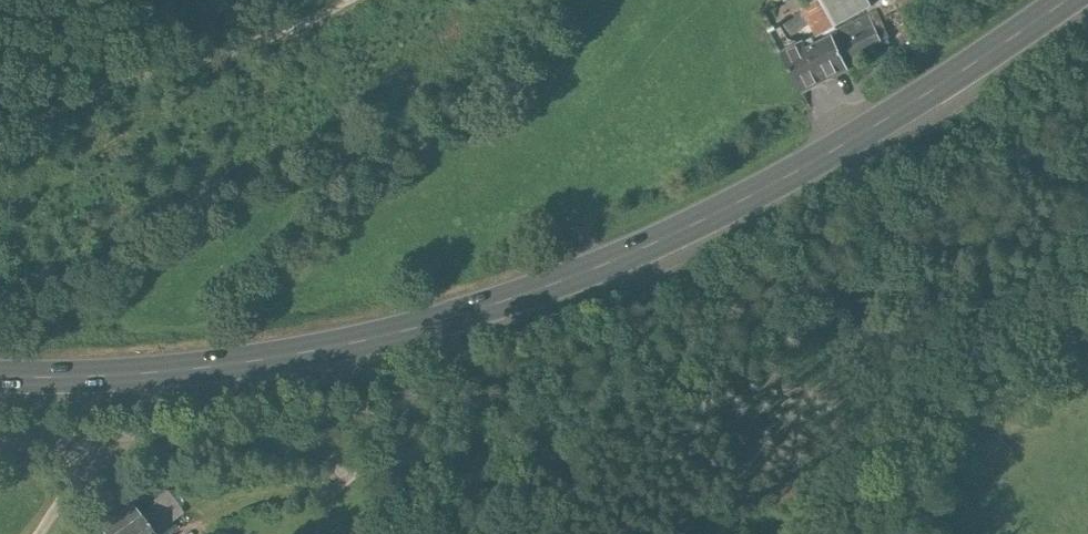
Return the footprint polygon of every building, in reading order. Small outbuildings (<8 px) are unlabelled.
[(837,31),(872,12),(866,0),(820,0),(837,31)] [(876,31),(839,50),(846,64),(883,46),(876,31)] [(783,53),(804,94),(850,71),(846,64),(839,50),(833,38),(809,50),(805,42),(783,53)] [(140,515),(154,533),(155,533),(184,513),(167,491),(154,501),(156,503),(140,515)] [(140,515),(131,503),(96,529),(100,533),(154,533),(140,515)]
